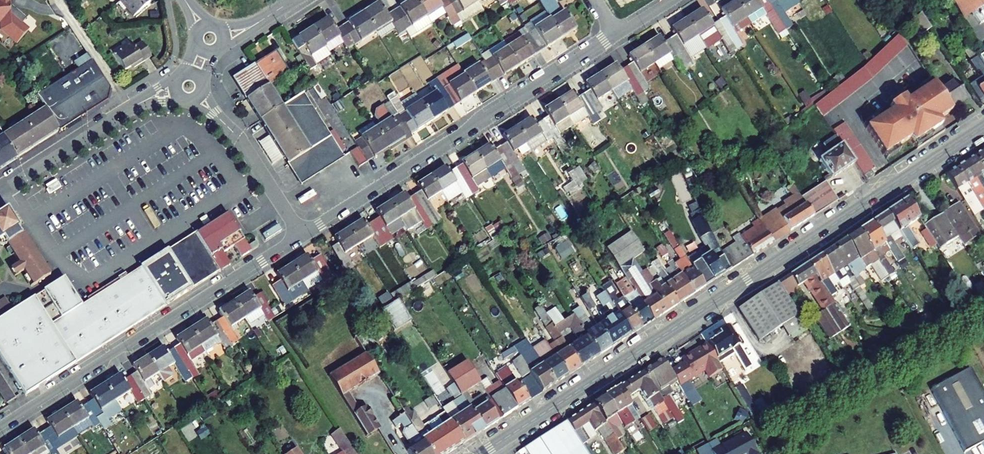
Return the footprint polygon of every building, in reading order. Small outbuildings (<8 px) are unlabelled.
[(28,30),(21,24),(26,18),(15,9),(13,11),(8,7),(8,1),(11,0),(0,0),(0,31),(15,44),(28,30)] [(76,7),(81,13),(89,6),(84,0),(76,7)] [(150,3),(147,0),(122,0),(121,1),(134,17),(150,3)] [(416,33),(431,24),(416,0),(412,0),(399,8),(400,8),(393,12),(405,31),(412,26),(416,33)] [(438,1),(437,0),(416,0),(431,24),(446,15),(449,20),(456,16),(446,0),(440,0),(438,1)] [(461,24),(483,10),(478,3),(476,0),(446,0),(456,16),(460,21),(461,24)] [(575,30),(564,12),(561,14),(554,2),(558,0),(543,0),(539,3),(545,14),(549,20),(561,39),(575,30)] [(779,35),(786,31),(766,0),(738,0),(736,1),(751,24),(751,25),(766,16),(779,35)] [(799,4),(796,0),(766,0),(786,31),(792,27),(783,13),(799,4)] [(983,5),(983,0),(951,0),(963,18),(983,5)] [(751,24),(736,1),(721,11),(725,17),(719,21),(737,49),(743,45),(735,33),(751,24)] [(379,3),(364,13),(376,32),(390,23),(399,36),(405,31),(393,12),(387,16),(379,3)] [(729,54),(737,49),(719,21),(712,25),(702,9),(687,19),(706,49),(720,40),(729,54)] [(151,19),(158,18),(156,11),(149,12),(151,19)] [(800,19),(806,15),(803,11),(797,14),(800,19)] [(348,23),(342,27),(353,44),(354,45),(360,41),(360,42),(376,32),(364,13),(348,22),(348,23)] [(510,21),(516,17),(514,13),(507,17),(510,21)] [(918,37),(931,29),(921,13),(910,24),(918,37)] [(549,20),(545,14),(524,27),(528,34),(535,30),(534,29),(549,20)] [(449,20),(453,26),(460,21),(456,16),(449,20)] [(328,19),(313,28),(324,47),(339,37),(343,44),(346,49),(353,44),(342,27),(336,31),(328,19)] [(691,58),(706,49),(687,19),(672,29),(676,36),(670,40),(688,69),(695,64),(691,58)] [(539,52),(561,39),(549,20),(534,29),(535,30),(528,34),(539,52)] [(405,31),(409,38),(416,33),(412,26),(405,31)] [(885,34),(881,27),(876,30),(880,37),(885,34)] [(291,42),(309,71),(316,66),(316,65),(311,57),(325,48),(324,47),(313,28),(298,37),(298,38),(291,42)] [(781,39),(788,35),(786,31),(779,35),(781,39)] [(522,39),(518,33),(503,42),(507,48),(522,39)] [(456,49),(471,39),(467,34),(452,43),(456,49)] [(539,52),(528,34),(522,39),(507,48),(518,66),(533,57),(533,56),(539,52)] [(827,96),(816,104),(815,105),(822,116),(872,78),(908,46),(900,34),(867,64),(860,70),(846,81),(838,87),(827,96)] [(325,48),(328,53),(343,44),(339,37),(324,47),(325,48)] [(655,63),(669,54),(673,61),(681,73),(688,69),(670,40),(663,44),(659,37),(644,47),(655,63)] [(134,68),(151,57),(142,42),(133,48),(130,43),(113,54),(124,71),(133,66),(134,68)] [(507,48),(503,42),(488,52),(492,57),(507,48)] [(640,73),(655,63),(644,47),(629,56),(633,63),(627,67),(643,92),(649,88),(640,73)] [(964,52),(970,61),(978,57),(971,47),(965,51),(964,52)] [(316,65),(330,56),(328,53),(325,48),(311,57),(316,65)] [(492,57),(488,52),(488,51),(481,55),(485,61),(497,80),(518,66),(507,48),(492,57)] [(275,51),(254,64),(266,83),(264,84),(266,87),(269,85),(289,73),(287,70),(275,51)] [(659,70),(673,61),(669,54),(655,63),(659,70)] [(59,131),(107,100),(109,89),(87,55),(74,63),(78,70),(36,96),(43,106),(59,131)] [(21,72),(29,68),(23,58),(15,63),(21,72)] [(980,60),(973,65),(983,81),(983,67),(980,60)] [(475,94),(497,80),(485,61),(463,75),(475,94)] [(254,65),(234,78),(247,99),(266,87),(264,84),(266,83),(254,64),(254,65)] [(641,106),(649,102),(645,96),(643,92),(627,67),(620,71),(616,65),(601,74),(611,91),(617,100),(631,90),(641,106)] [(453,107),(475,94),(463,75),(457,66),(436,79),(436,80),(453,107)] [(838,87),(846,81),(841,73),(833,79),(838,87)] [(596,101),(611,91),(601,74),(585,84),(590,91),(583,95),(598,117),(603,113),(596,101)] [(720,89),(726,84),(722,78),(715,83),(720,89)] [(432,121),(447,111),(453,107),(436,80),(428,85),(434,94),(420,103),(432,121)] [(937,91),(950,110),(956,105),(954,102),(965,95),(955,80),(937,91)] [(920,93),(933,85),(931,81),(917,90),(920,93)] [(260,120),(282,107),(269,85),(266,87),(247,99),(260,120)] [(938,121),(951,112),(950,110),(937,91),(933,85),(920,93),(907,102),(904,97),(890,106),(893,111),(880,119),(867,128),(884,155),(898,147),(911,138),(918,149),(932,140),(925,129),(938,121)] [(816,104),(827,96),(824,91),(816,96),(818,98),(815,101),(816,104)] [(593,126),(600,121),(598,117),(583,95),(577,99),(573,92),(558,101),(574,125),(587,117),(593,126)] [(409,104),(403,108),(400,104),(394,93),(387,98),(392,105),(410,135),(432,121),(420,103),(415,95),(406,100),(409,104)] [(887,102),(890,106),(904,97),(902,93),(887,102)] [(982,107),(983,106),(983,97),(981,93),(975,96),(982,107)] [(303,94),(282,107),(260,120),(265,127),(274,141),(316,115),(303,94)] [(633,104),(638,101),(634,95),(630,98),(633,104)] [(560,135),(574,125),(558,101),(544,110),(548,117),(542,121),(553,138),(557,145),(563,141),(560,135)] [(815,105),(816,104),(815,101),(805,108),(807,111),(815,105)] [(404,139),(410,135),(392,105),(385,109),(383,106),(376,111),(374,116),(380,126),(376,129),(388,149),(391,148),(392,148),(395,146),(396,144),(404,139)] [(38,144),(59,131),(43,106),(35,111),(37,114),(24,122),(38,144)] [(794,121),(807,111),(805,108),(792,118),(794,121)] [(954,116),(951,112),(938,121),(940,125),(954,116)] [(287,163),(330,136),(316,115),(274,141),(284,157),(287,163)] [(864,124),(867,128),(880,119),(878,115),(864,124)] [(783,121),(787,125),(794,120),(790,116),(783,121)] [(542,121),(535,125),(531,118),(517,128),(527,144),(532,152),(553,138),(542,121)] [(16,158),(38,144),(24,122),(2,136),(16,158)] [(388,149),(376,129),(372,123),(358,132),(362,137),(354,142),(358,148),(367,162),(373,158),(388,149)] [(855,164),(862,175),(870,170),(874,167),(844,123),(832,131),(836,136),(855,164)] [(254,134),(263,148),(274,141),(265,127),(254,134)] [(513,153),(527,144),(517,128),(502,137),(507,143),(500,147),(518,176),(525,171),(513,153)] [(2,136),(1,137),(0,136),(0,168),(16,158),(2,136)] [(300,184),(343,157),(330,136),(287,163),(300,184)] [(831,178),(832,179),(855,164),(836,136),(822,145),(828,154),(819,160),(828,174),(823,178),(825,181),(831,178)] [(284,157),(274,141),(263,148),(273,164),(284,157)] [(564,156),(570,151),(563,141),(557,145),(564,156)] [(518,176),(500,147),(494,151),(490,145),(475,154),(491,178),(504,169),(508,176),(515,186),(516,186),(522,182),(518,176)] [(898,147),(884,155),(887,159),(900,151),(898,147)] [(367,162),(358,148),(349,153),(358,168),(367,162)] [(983,150),(974,156),(983,172),(983,152),(983,150)] [(475,154),(461,163),(462,165),(456,169),(472,195),(478,191),(476,187),(491,178),(475,154)] [(974,156),(965,162),(982,189),(983,188),(983,172),(974,156)] [(983,206),(983,192),(982,189),(965,162),(955,168),(981,207),(983,206)] [(593,172),(598,167),(593,163),(589,168),(593,172)] [(690,199),(694,197),(679,164),(675,166),(690,199)] [(448,203),(462,194),(465,199),(472,195),(456,169),(449,173),(446,167),(431,176),(441,192),(448,203)] [(582,184),(586,180),(578,168),(573,171),(582,184)] [(973,216),(983,210),(981,207),(955,168),(946,174),(973,216)] [(495,184),(508,176),(504,169),(491,178),(495,184)] [(866,181),(875,175),(870,170),(862,175),(866,181)] [(568,193),(582,184),(573,171),(568,174),(572,182),(563,188),(567,193),(568,193)] [(441,192),(431,176),(417,185),(420,192),(414,196),(433,225),(434,226),(441,221),(430,204),(428,201),(434,196),(441,192)] [(813,217),(838,200),(825,181),(800,198),(813,217)] [(570,196),(584,187),(582,184),(568,193),(570,196)] [(800,198),(793,187),(788,190),(793,197),(786,201),(786,206),(777,213),(773,212),(758,221),(773,243),(813,217),(800,198)] [(426,230),(433,225),(414,196),(408,200),(404,194),(389,203),(400,219),(404,226),(407,231),(421,222),(426,230)] [(428,201),(430,204),(437,200),(434,196),(428,201)] [(705,287),(729,271),(721,254),(694,197),(690,199),(683,202),(700,238),(706,246),(687,259),(705,287)] [(919,219),(907,200),(887,213),(898,230),(911,250),(915,248),(917,246),(917,242),(915,238),(907,227),(919,219)] [(385,228),(400,219),(389,203),(375,212),(379,218),(373,222),(386,244),(393,240),(390,235),(385,228)] [(979,235),(959,204),(943,213),(964,245),(979,235)] [(50,275),(24,233),(22,234),(15,224),(17,223),(10,212),(9,213),(7,209),(4,212),(3,211),(0,213),(0,244),(1,245),(3,246),(5,244),(6,245),(7,244),(19,264),(24,271),(34,286),(50,275)] [(195,233),(219,271),(230,264),(223,253),(229,250),(233,247),(234,246),(241,257),(251,251),(248,246),(227,213),(195,233)] [(904,259),(889,236),(898,230),(887,213),(871,223),(889,251),(898,263),(904,259)] [(936,245),(939,250),(944,246),(948,247),(951,245),(952,241),(958,238),(942,214),(935,219),(936,221),(932,223),(931,221),(924,226),(926,230),(936,245)] [(390,235),(404,226),(400,219),(385,228),(390,235)] [(372,236),(380,248),(386,244),(373,222),(366,226),(362,220),(348,229),(358,245),(372,236)] [(733,238),(737,244),(747,259),(773,243),(758,221),(758,220),(751,224),(754,228),(741,237),(739,234),(733,238)] [(581,225),(585,231),(591,227),(587,221),(581,225)] [(498,235),(506,230),(500,222),(492,227),(498,235)] [(882,255),(889,251),(871,223),(859,231),(889,276),(894,273),(882,255)] [(492,225),(485,230),(493,241),(499,237),(498,235),(492,227),(492,225)] [(575,236),(580,233),(577,227),(572,230),(575,236)] [(346,272),(353,267),(345,253),(358,245),(348,229),(333,239),(337,245),(331,249),(346,272)] [(931,248),(936,245),(926,230),(921,233),(931,248)] [(674,264),(694,294),(705,287),(687,259),(669,231),(664,235),(681,260),(674,264)] [(887,285),(892,281),(889,276),(859,231),(845,240),(865,269),(870,276),(873,274),(872,273),(869,267),(873,264),(877,270),(883,280),(884,279),(887,285)] [(195,233),(167,251),(192,289),(219,271),(195,233)] [(630,285),(634,292),(653,320),(677,305),(660,278),(654,281),(646,269),(641,272),(633,259),(644,252),(631,233),(606,249),(630,285)] [(543,244),(550,240),(546,235),(540,239),(543,244)] [(857,274),(865,269),(845,240),(834,247),(859,287),(864,284),(857,274)] [(251,251),(259,246),(256,241),(248,246),(251,251)] [(554,249),(563,260),(574,252),(565,241),(554,249)] [(738,265),(747,259),(737,244),(729,249),(738,265)] [(656,249),(662,258),(668,254),(662,245),(656,249)] [(855,290),(859,287),(834,247),(821,255),(843,288),(849,284),(854,291),(855,290)] [(729,271),(738,265),(729,249),(721,254),(729,271)] [(140,268),(164,306),(179,297),(192,289),(167,251),(153,260),(140,268)] [(808,264),(830,297),(836,293),(836,292),(843,288),(821,255),(808,264)] [(302,282),(317,273),(322,281),(323,282),(333,276),(320,256),(311,261),(307,256),(292,265),(302,282)] [(615,275),(605,260),(601,263),(611,278),(615,275)] [(660,278),(677,305),(694,294),(674,264),(672,261),(667,264),(670,268),(665,271),(658,260),(651,264),(660,278)] [(15,277),(24,271),(19,264),(10,270),(15,277)] [(569,272),(574,269),(571,264),(562,269),(584,305),(604,292),(601,288),(600,285),(583,295),(569,272)] [(829,340),(849,328),(830,297),(808,264),(778,283),(788,299),(799,291),(797,287),(804,283),(822,312),(814,317),(829,340)] [(872,273),(877,270),(873,264),(869,267),(872,273)] [(308,291),(302,282),(292,265),(276,275),(280,281),(271,287),(284,306),(308,291)] [(140,268),(132,274),(156,312),(164,306),(140,268)] [(415,289),(436,276),(434,272),(433,271),(412,284),(415,289)] [(585,282),(591,278),(588,272),(581,277),(585,282)] [(302,282),(308,291),(322,281),(317,273),(302,282)] [(129,280),(114,289),(112,286),(82,306),(73,311),(61,319),(44,291),(13,311),(7,315),(0,319),(0,356),(25,395),(156,312),(132,274),(127,277),(129,280)] [(628,295),(624,289),(615,275),(611,278),(623,297),(643,327),(653,320),(634,292),(628,295)] [(127,277),(112,286),(114,289),(129,280),(127,277)] [(73,311),(82,306),(64,278),(55,284),(73,311)] [(424,294),(435,287),(431,280),(420,287),(424,294)] [(604,292),(631,335),(643,327),(623,297),(617,301),(615,297),(616,292),(610,282),(601,288),(604,292)] [(399,300),(415,289),(412,284),(411,283),(390,296),(394,302),(399,300)] [(759,341),(782,326),(789,336),(790,335),(804,326),(805,325),(788,299),(778,283),(738,309),(759,341)] [(61,319),(73,311),(55,284),(44,291),(61,319)] [(624,289),(628,295),(634,292),(630,285),(624,289)] [(870,314),(875,311),(874,310),(862,290),(857,293),(870,314)] [(266,304),(260,294),(253,298),(249,292),(234,302),(245,319),(254,313),(260,309),(263,314),(268,322),(275,318),(266,304)] [(268,302),(262,292),(260,294),(266,304),(268,302)] [(584,305),(598,327),(611,347),(631,335),(604,292),(584,305)] [(5,298),(0,301),(0,304),(7,315),(13,311),(5,298)] [(395,330),(412,319),(399,300),(394,302),(382,311),(395,330)] [(216,322),(231,345),(238,341),(233,333),(230,329),(235,325),(245,319),(234,302),(219,312),(223,318),(216,322)] [(283,312),(279,305),(271,310),(275,317),(283,312)] [(546,328),(547,327),(556,342),(555,342),(561,352),(555,356),(568,376),(581,367),(546,314),(541,305),(534,310),(546,328)] [(546,314),(581,367),(599,355),(576,319),(573,315),(564,321),(555,308),(546,314)] [(254,313),(257,318),(263,314),(260,309),(254,313)] [(594,330),(584,314),(576,319),(599,355),(611,347),(598,327),(594,330)] [(220,342),(225,351),(232,346),(231,345),(216,322),(210,326),(206,320),(191,329),(205,352),(220,342)] [(808,330),(804,326),(790,335),(793,340),(808,330)] [(707,344),(716,360),(718,358),(723,355),(725,359),(734,354),(745,372),(752,367),(729,328),(719,334),(720,336),(716,338),(713,338),(708,341),(708,343),(707,344)] [(191,377),(193,381),(200,376),(190,361),(205,352),(191,329),(176,339),(179,345),(173,349),(191,377)] [(366,354),(356,338),(345,345),(355,361),(366,354)] [(532,349),(526,340),(501,356),(504,360),(508,357),(515,352),(542,393),(555,384),(532,349)] [(532,349),(555,384),(568,376),(555,356),(549,346),(545,340),(532,349)] [(555,356),(561,352),(555,342),(549,346),(555,356)] [(677,382),(679,386),(704,370),(709,378),(722,370),(716,360),(707,344),(698,349),(698,351),(692,355),(690,352),(681,358),(684,363),(670,372),(676,381),(677,382)] [(173,364),(184,382),(191,377),(173,349),(167,353),(163,347),(148,357),(159,374),(164,381),(171,377),(172,376),(172,375),(172,374),(168,368),(173,364)] [(513,365),(509,367),(531,400),(542,393),(515,352),(508,357),(513,365)] [(349,409),(356,405),(349,393),(379,375),(366,354),(355,361),(329,377),(349,409)] [(130,376),(144,399),(151,395),(148,389),(154,386),(150,379),(159,374),(148,357),(133,367),(136,372),(130,376)] [(672,416),(678,424),(684,421),(668,396),(673,393),(669,387),(668,386),(676,381),(662,359),(643,371),(669,411),(670,413),(672,416)] [(480,382),(473,372),(468,363),(467,361),(451,371),(447,365),(443,367),(462,397),(483,431),(498,421),(484,399),(481,395),(472,401),(466,391),(480,382)] [(517,409),(529,401),(531,400),(509,367),(498,374),(495,376),(499,382),(517,409)] [(983,442),(983,394),(970,368),(931,390),(964,452),(983,442)] [(659,417),(669,411),(643,371),(619,387),(626,398),(639,390),(646,402),(648,400),(659,417)] [(7,404),(15,399),(0,375),(0,393),(7,404)] [(130,376),(124,380),(120,375),(105,384),(115,401),(130,392),(137,404),(144,399),(130,376)] [(492,386),(486,378),(480,382),(489,396),(503,418),(517,409),(499,382),(492,386)] [(121,410),(115,401),(105,384),(89,394),(93,400),(87,404),(100,425),(103,429),(110,425),(107,419),(121,410)] [(752,420),(769,411),(761,399),(761,397),(752,402),(742,385),(734,389),(752,420)] [(622,424),(633,441),(639,437),(632,427),(635,425),(630,418),(626,421),(620,412),(625,410),(631,406),(626,398),(619,387),(604,397),(622,424)] [(694,389),(685,395),(692,407),(701,401),(694,389)] [(209,405),(219,398),(215,393),(205,399),(209,405)] [(503,418),(489,396),(484,399),(498,421),(503,418)] [(462,397),(442,410),(450,421),(464,443),(483,431),(462,397)] [(616,441),(621,437),(616,428),(622,424),(604,397),(592,404),(616,441)] [(769,411),(773,408),(772,406),(770,407),(765,397),(761,399),(769,411)] [(81,408),(77,402),(62,412),(72,429),(87,419),(93,429),(100,425),(87,404),(81,408)] [(623,451),(616,441),(592,404),(567,420),(582,445),(592,438),(590,435),(598,429),(613,453),(619,453),(623,451)] [(349,409),(353,416),(360,411),(356,405),(349,409)] [(380,427),(367,407),(360,411),(353,416),(366,436),(380,427)] [(626,421),(630,418),(625,410),(620,412),(626,421)] [(46,422),(50,428),(44,432),(54,447),(60,443),(57,438),(72,429),(62,412),(46,422)] [(672,416),(670,413),(661,419),(663,422),(672,416)] [(404,414),(392,422),(395,428),(401,424),(405,430),(404,431),(403,435),(409,443),(413,444),(413,443),(415,446),(407,452),(409,453),(430,453),(410,423),(407,418),(404,414)] [(418,418),(415,414),(407,418),(410,423),(418,418)] [(644,425),(649,422),(644,414),(639,417),(644,425)] [(418,418),(410,423),(430,453),(448,453),(464,443),(450,421),(428,435),(418,418)] [(526,453),(588,453),(566,421),(518,452),(519,453),(524,453),(526,453)] [(49,453),(58,453),(54,447),(44,432),(38,436),(34,430),(18,440),(28,453),(49,453)] [(344,453),(355,453),(339,430),(331,435),(344,453)] [(698,453),(756,453),(746,434),(719,448),(716,443),(697,452),(698,453)] [(18,440),(3,449),(6,453),(28,453),(18,440)] [(694,452),(706,445),(704,442),(692,448),(694,452)]
